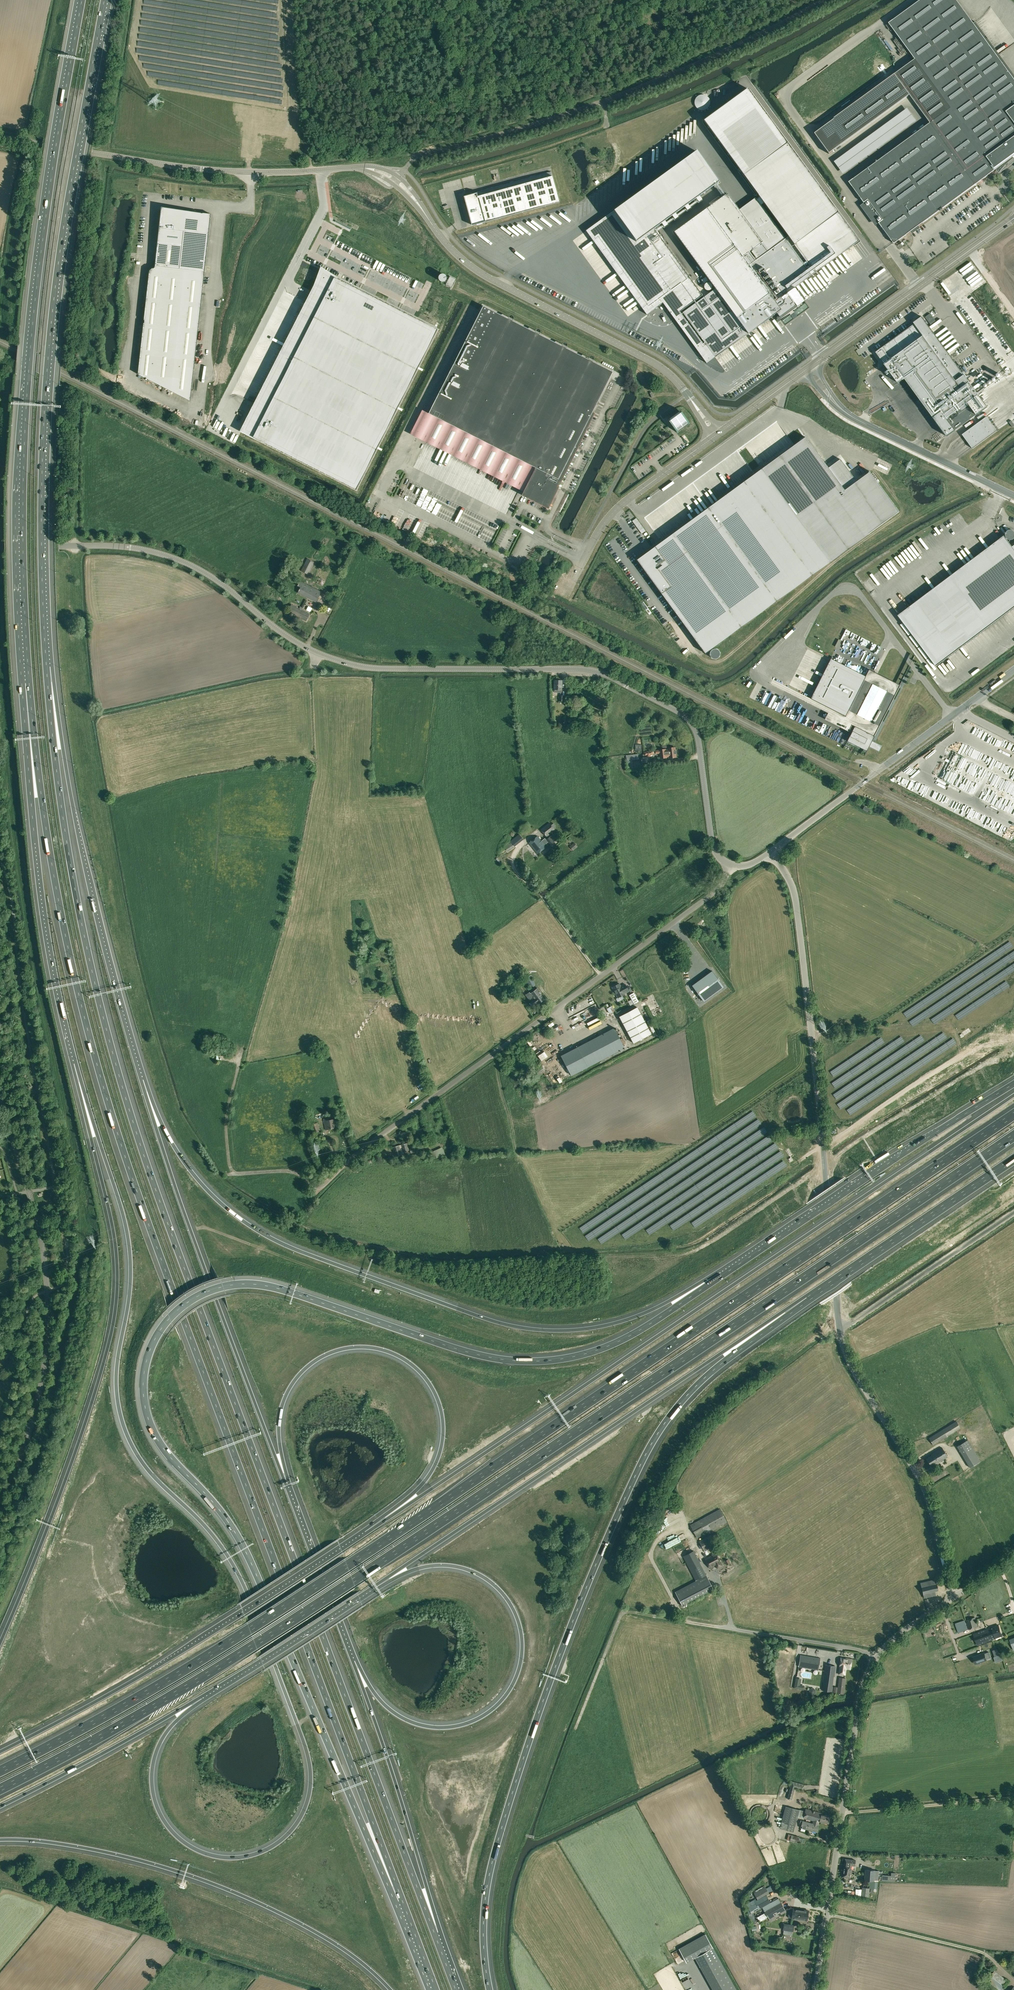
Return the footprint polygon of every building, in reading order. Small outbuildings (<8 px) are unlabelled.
[(1013,156),(1013,79),(956,0),(921,0),(889,23),(891,27),(948,104),(951,108),(849,182),(864,203),(868,200),(883,220),(879,223),(894,244),(1013,156)] [(727,193),(713,203),(707,208),(674,232),(715,289),(709,293),(708,294),(683,313),(705,343),(703,344),(680,312),(703,295),(654,229),(719,182),(696,151),(586,232),(647,315),(663,303),(707,363),(748,333),(748,334),(772,316),(776,313),(779,317),(789,310),(789,311),(791,309),(796,305),(787,293),(789,291),(809,277),(811,275),(814,273),(853,245),(859,241),(788,143),(748,89),(704,121),(744,175),(811,268),(808,271),(779,230),(761,206),(745,217),(741,213),(739,210),(727,193)] [(552,176),(551,171),(478,191),(465,194),(474,226),(477,225),(477,226),(482,224),(482,223),(559,202),(558,198),(552,176)] [(201,214),(201,213),(162,207),(155,267),(155,268),(154,269),(153,268),(150,271),(144,320),(145,321),(145,323),(144,323),(138,374),(146,378),(147,378),(147,379),(191,401),(211,214),(203,213),(203,214),(201,214)] [(314,286),(240,431),(255,439),(256,439),(356,490),(437,330),(338,279),(338,278),(328,272),(327,273),(322,271),(317,281),(316,280),(314,286)] [(448,280),(446,279),(447,279),(447,278),(446,277),(446,276),(445,275),(444,275),(444,274),(443,274),(442,274),(441,274),(441,275),(440,275),(440,276),(439,276),(439,277),(439,278),(439,279),(439,280),(439,281),(440,281),(441,282),(442,282),(443,282),(444,282),(447,283),(445,285),(452,288),(456,279),(450,276),(448,280)] [(483,306),(417,436),(547,502),(613,372),(593,362),(594,360),(594,359),(594,358),(594,357),(593,356),(592,356),(591,356),(590,356),(589,357),(588,359),(566,348),(567,346),(567,345),(567,344),(567,343),(566,343),(566,342),(565,342),(564,342),(563,343),(562,344),(561,346),(539,335),(540,332),(541,332),(541,331),(541,330),(540,330),(540,329),(539,329),(538,328),(537,329),(536,329),(536,330),(534,332),(512,321),(514,319),(514,318),(514,317),(514,316),(513,316),(513,315),(512,315),(511,315),(510,315),(509,316),(508,319),(483,306)] [(921,319),(914,324),(882,347),(947,437),(979,413),(971,401),(979,395),(922,317),(920,318),(921,319)] [(682,413),(669,422),(676,431),(676,432),(677,433),(678,432),(678,431),(687,423),(688,424),(690,423),(689,422),(682,413)] [(962,435),(973,449),(997,431),(987,417),(962,435)] [(678,617),(680,618),(680,619),(705,653),(830,562),(899,512),(870,471),(844,490),(805,437),(761,469),(760,470),(757,472),(756,473),(657,545),(654,547),(636,560),(641,566),(678,617)] [(1012,547),(1004,536),(910,606),(948,657),(1013,608),(1013,545),(1012,547)] [(308,575),(315,562),(307,558),(301,571),(308,575)] [(294,568),(290,576),(295,578),(303,561),(300,560),(296,569),(294,568)] [(283,577),(280,582),(286,585),(289,580),(283,577)] [(325,580),(321,578),(321,579),(317,577),(315,581),(319,583),(318,584),(322,586),(325,580)] [(298,592),(307,597),(316,602),(321,592),(312,587),(300,581),(297,586),(300,587),(298,592)] [(293,614),(298,617),(306,621),(309,614),(301,610),(302,608),(300,607),(299,609),(291,605),(288,611),(294,614),(293,614)] [(718,659),(719,658),(720,656),(721,655),(720,653),(719,651),(718,650),(716,649),(714,649),(712,649),(711,651),(710,652),(709,654),(710,656),(710,657),(711,659),(713,660),(715,660),(716,660),(718,659)] [(823,710),(854,726),(847,741),(867,751),(869,746),(879,751),(881,746),(872,741),(900,685),(869,669),(865,676),(831,658),(830,659),(811,698),(810,698),(825,706),(823,710)] [(554,692),(561,692),(561,689),(562,689),(562,680),(555,680),(554,692)] [(659,750),(656,751),(656,754),(660,753),(660,758),(666,758),(666,757),(669,757),(669,758),(677,757),(675,747),(668,748),(668,749),(665,750),(665,749),(659,750)] [(642,758),(641,758),(641,763),(648,762),(647,757),(651,756),(651,755),(653,755),(653,750),(643,752),(644,755),(642,756),(642,758)] [(638,754),(636,754),(626,755),(627,761),(626,761),(626,762),(627,763),(626,763),(627,769),(633,769),(632,760),(639,759),(638,754)] [(549,822),(540,829),(547,837),(552,833),(553,834),(557,832),(555,830),(554,828),(556,826),(553,823),(551,825),(549,822)] [(550,845),(556,839),(553,835),(550,837),(550,836),(545,840),(550,845)] [(529,843),(538,854),(546,847),(537,836),(529,843)] [(514,847),(510,841),(503,845),(507,851),(514,847)] [(578,847),(577,846),(575,843),(574,842),(569,846),(573,851),(578,847)] [(704,1002),(724,987),(712,971),(692,985),(704,1002)] [(527,972),(523,974),(525,978),(530,988),(536,984),(530,975),(529,976),(527,972)] [(508,982),(508,983),(497,991),(500,994),(511,987),(518,982),(514,977),(510,980),(508,982)] [(626,994),(630,991),(626,983),(622,986),(620,983),(612,987),(618,998),(626,994)] [(533,997),(535,999),(535,1000),(535,999),(536,1000),(542,995),(541,994),(542,994),(538,988),(531,993),(530,992),(526,995),(529,999),(533,997)] [(529,1003),(532,1007),(538,1003),(545,999),(542,995),(536,1000),(535,999),(535,1000),(535,999),(529,1003)] [(620,1016),(635,1043),(653,1034),(639,1007),(620,1016)] [(614,1027),(561,1056),(571,1076),(625,1048),(614,1027)] [(326,1130),(336,1128),(334,1119),(328,1120),(327,1118),(324,1119),(326,1130)] [(311,1125),(314,1133),(320,1131),(317,1123),(311,1125)] [(399,1146),(399,1145),(393,1147),(395,1156),(402,1154),(404,1153),(403,1152),(409,1150),(407,1143),(401,1145),(399,1146)] [(411,1153),(423,1150),(421,1145),(409,1148),(411,1153)] [(956,1421),(940,1431),(928,1438),(933,1445),(961,1428),(956,1421)] [(967,1440),(957,1446),(962,1455),(973,1449),(967,1440)] [(936,1464),(948,1456),(942,1447),(931,1454),(932,1455),(926,1458),(931,1466),(936,1463),(936,1464)] [(973,1449),(962,1455),(970,1468),(980,1462),(973,1449)] [(728,1522),(721,1508),(691,1525),(698,1538),(728,1522)] [(717,1545),(711,1534),(699,1541),(704,1551),(714,1545),(715,1546),(717,1545)] [(683,1556),(695,1580),(706,1575),(694,1550),(683,1556)] [(717,1568),(722,1565),(720,1562),(721,1562),(716,1552),(712,1554),(712,1555),(705,1559),(709,1568),(715,1565),(717,1568)] [(675,1592),(682,1605),(714,1589),(707,1575),(675,1592)] [(936,1595),(935,1591),(938,1590),(937,1583),(936,1579),(921,1583),(922,1587),(924,1594),(925,1598),(936,1595)] [(968,1630),(978,1627),(975,1617),(966,1620),(968,1630)] [(973,1633),(978,1647),(981,1646),(983,1651),(998,1645),(996,1638),(1002,1636),(998,1625),(992,1627),(973,1633)] [(984,1653),(973,1657),(975,1664),(976,1664),(977,1665),(980,1663),(980,1662),(987,1660),(984,1653)] [(799,1667),(818,1670),(821,1658),(801,1654),(799,1667)] [(840,1657),(839,1668),(838,1674),(846,1675),(846,1669),(851,1669),(852,1659),(840,1657)] [(836,1666),(825,1665),(822,1690),(832,1691),(833,1686),(832,1686),(834,1676),(835,1676),(836,1666)] [(844,1694),(845,1678),(839,1677),(838,1687),(834,1686),(833,1693),(844,1694)] [(805,1686),(801,1685),(802,1679),(796,1678),(794,1688),(804,1690),(805,1686)] [(792,1781),(787,1799),(792,1800),(795,1789),(803,1791),(804,1784),(792,1781)] [(794,1832),(795,1827),(799,1810),(785,1806),(780,1828),(794,1832)] [(813,1821),(819,1822),(820,1821),(820,1822),(821,1822),(822,1823),(823,1822),(828,1823),(830,1815),(822,1814),(822,1813),(806,1808),(803,1818),(813,1821)] [(801,1828),(816,1832),(817,1832),(819,1825),(819,1822),(813,1821),(812,1823),(802,1821),(800,1820),(800,1823),(802,1824),(801,1828)] [(845,1858),(843,1870),(852,1871),(852,1869),(851,1869),(852,1865),(855,1866),(855,1860),(845,1858)] [(865,1869),(864,1875),(864,1880),(874,1880),(875,1875),(875,1870),(865,1869)] [(882,1881),(891,1881),(892,1875),(895,1875),(895,1873),(891,1872),(891,1875),(882,1875),(882,1881)] [(877,1889),(877,1881),(870,1881),(869,1888),(871,1888),(870,1892),(873,1893),(874,1888),(877,1889)] [(860,1896),(864,1896),(868,1897),(869,1888),(861,1887),(860,1896)] [(803,1889),(797,1897),(801,1900),(807,1892),(803,1889)] [(785,1909),(781,1902),(779,1898),(763,1907),(766,1913),(769,1918),(785,1909)] [(807,1920),(808,1910),(794,1908),(792,1918),(807,1920)] [(794,1925),(784,1923),(783,1930),(793,1931),(794,1925)] [(718,1956),(713,1948),(695,1958),(700,1966),(718,1956)] [(718,1956),(700,1966),(713,1989),(736,1989),(718,1956)]
